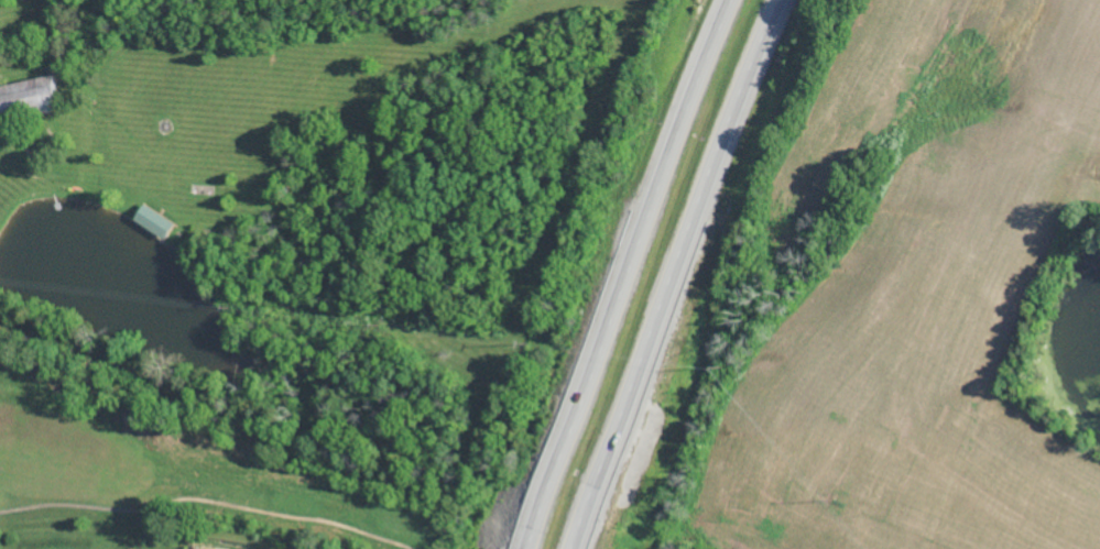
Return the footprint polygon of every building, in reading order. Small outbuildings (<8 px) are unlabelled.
[(4,116),(59,107),(55,85),(44,87),(43,78),(0,85),(0,91),(4,116)] [(134,222),(166,238),(175,220),(143,205),(134,222)]
